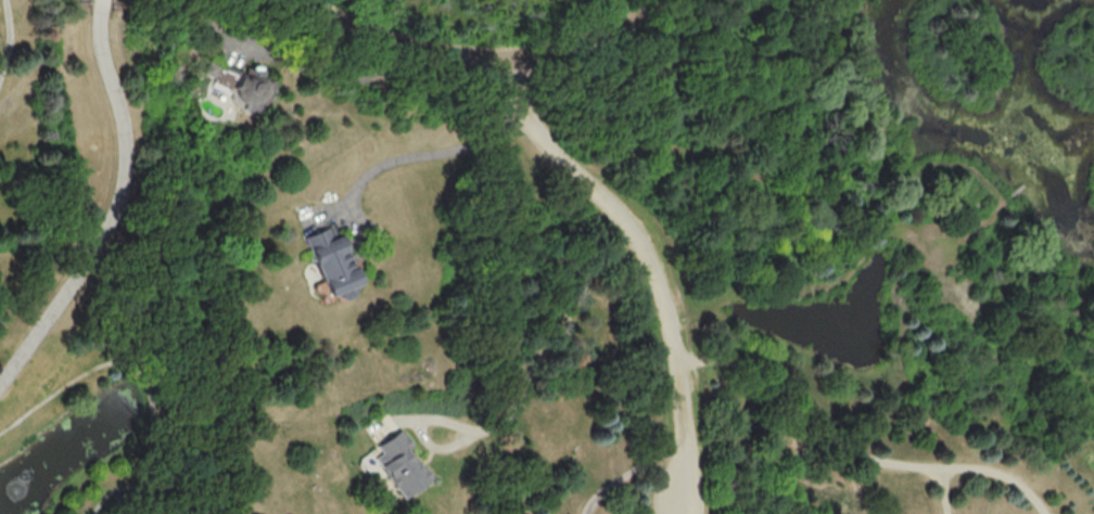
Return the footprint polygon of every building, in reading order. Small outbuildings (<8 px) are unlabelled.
[(266,74),(270,79),(272,86),(272,93),(270,100),(265,105),(258,108),(252,110),(244,108),(239,104),(233,99),(231,93),(229,88),(212,82),(213,76),(200,72),(206,61),(212,62),(225,63),(244,69),(250,68),(256,68),(262,70),(266,74)] [(329,226),(334,237),(343,234),(364,282),(356,285),(355,296),(349,297),(339,297),(338,294),(330,297),(305,236),(329,226)] [(399,426),(414,445),(406,450),(428,478),(404,496),(376,460),(383,453),(376,445),(399,426)]
